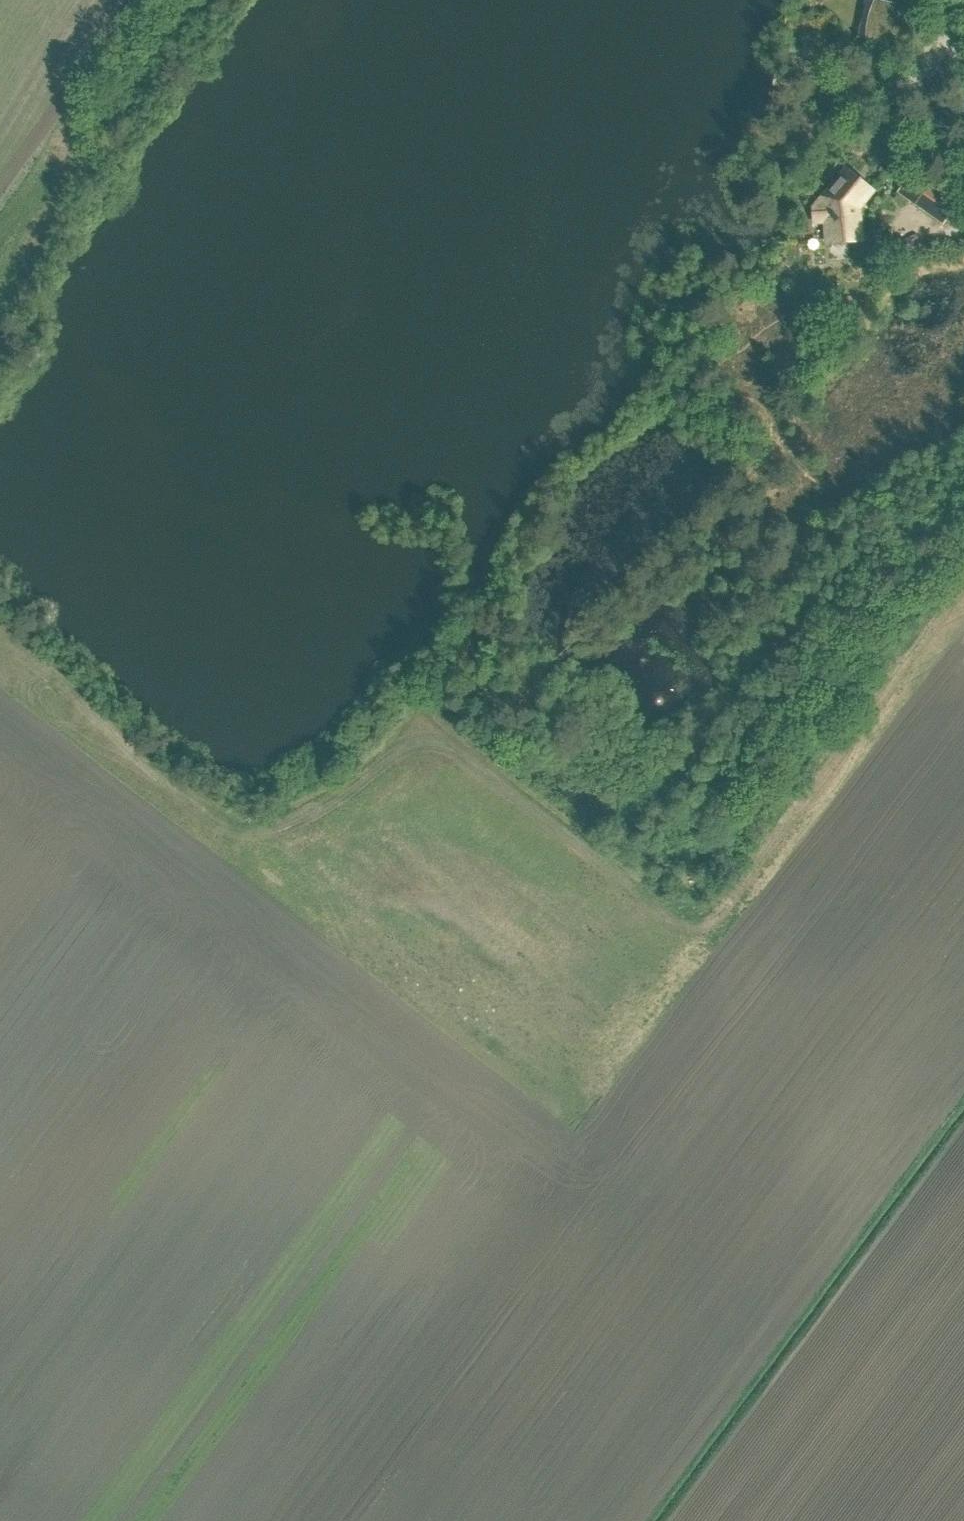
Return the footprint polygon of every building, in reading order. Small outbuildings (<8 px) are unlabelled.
[(866,27),(866,30),(866,33),(866,36),(866,40),(869,41),(890,46),(899,5),(878,0),(874,0),(873,2),(872,5),(871,9),(869,13),(868,16),(867,20),(867,23),(866,27)] [(813,210),(814,223),(825,222),(827,244),(861,241),(859,215),(856,215),(855,207),(857,205),(860,207),(873,191),(846,169),(813,210)] [(900,193),(945,224),(959,204),(914,172),(900,193)]
